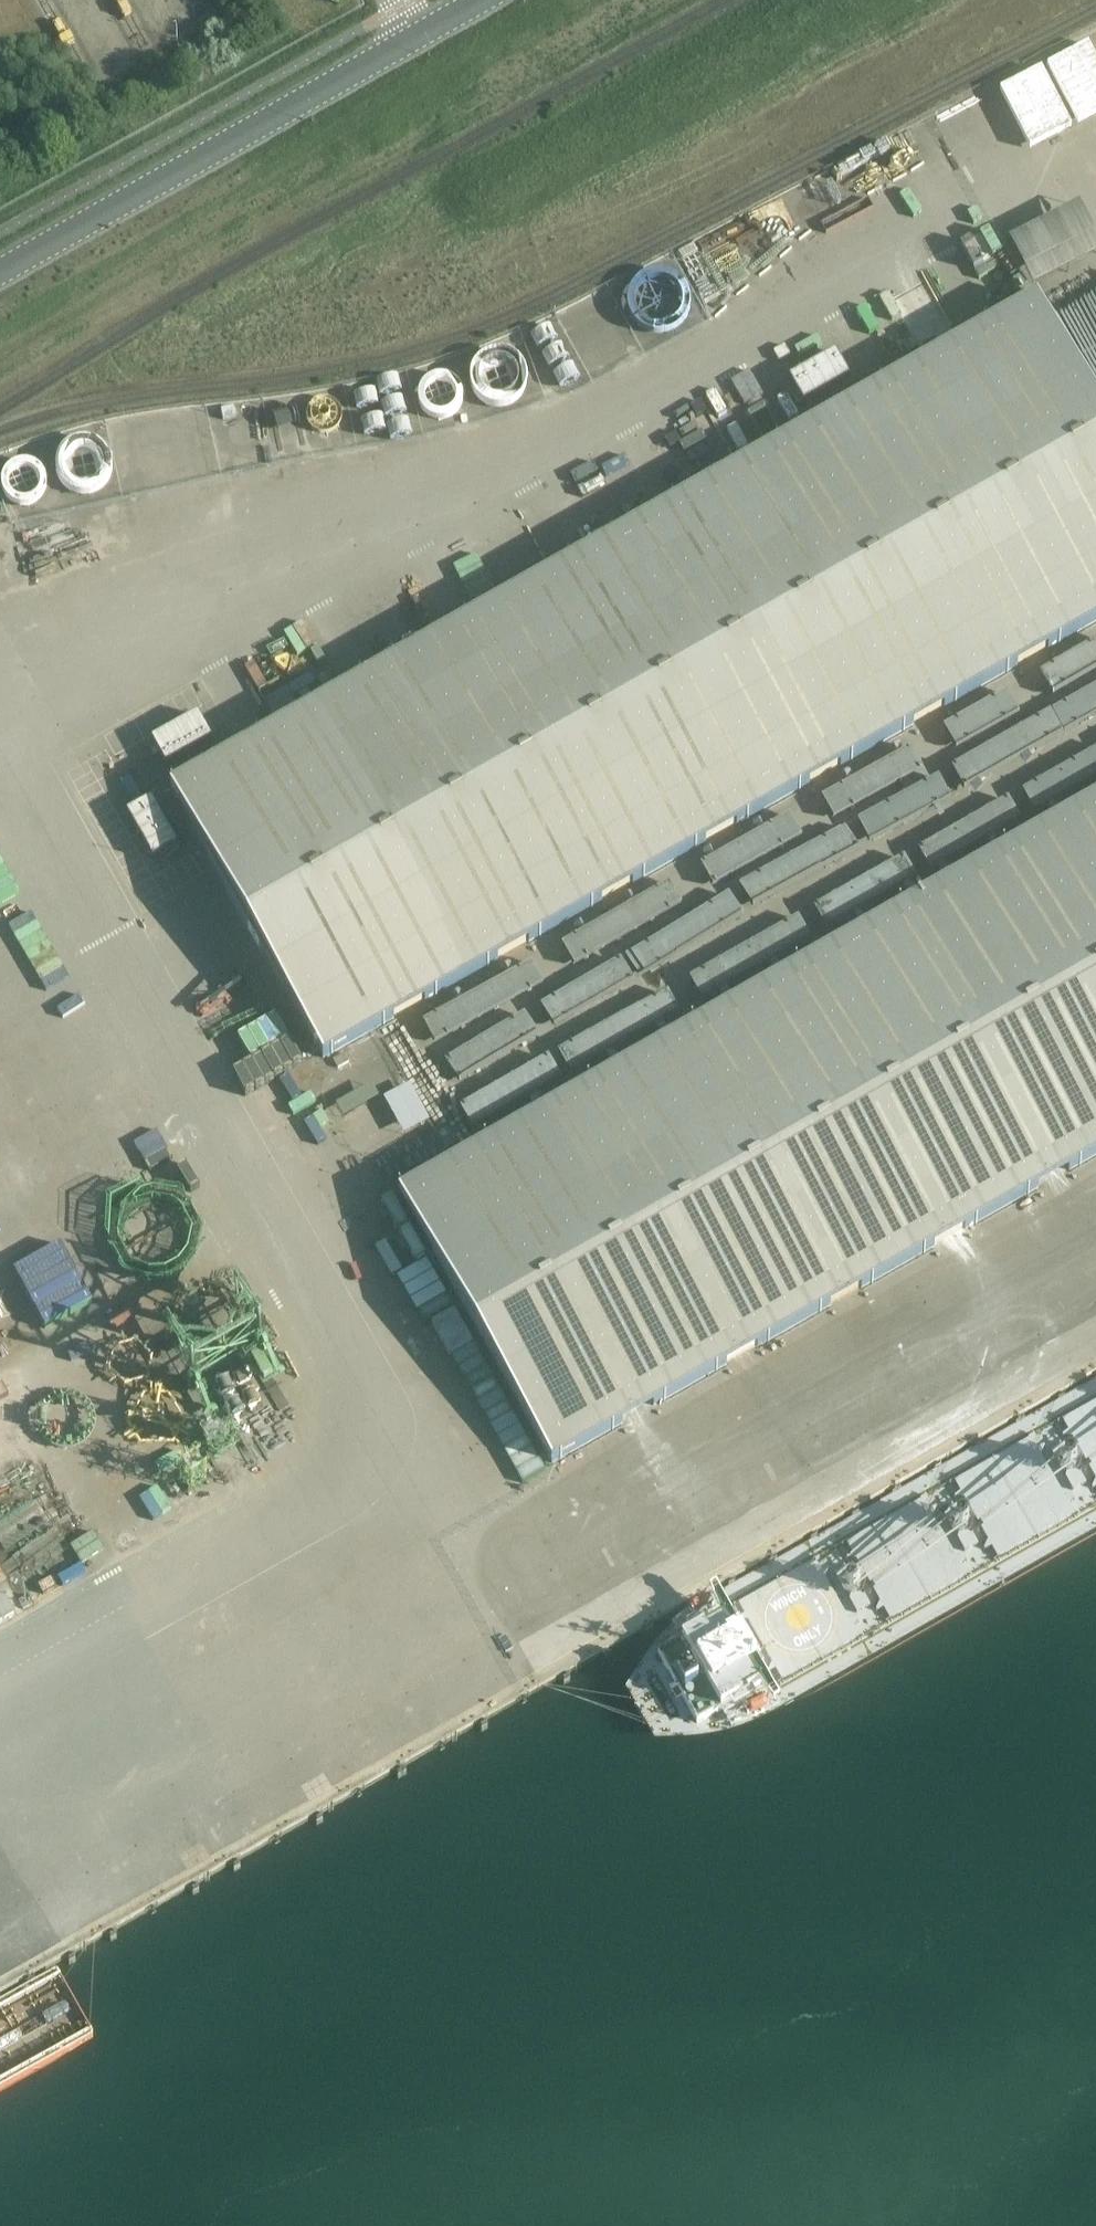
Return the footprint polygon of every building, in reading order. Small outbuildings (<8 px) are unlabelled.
[(1048,115),(1095,92),(1095,26),(1062,42),(1077,74),(1037,94),(1048,115)] [(627,304),(727,255),(715,233),(616,282),(627,304)] [(323,1059),(1095,622),(1095,406),(1036,300),(170,789),(323,1059)] [(334,506),(338,518),(363,508),(359,497),(334,506)] [(9,582),(2,561),(0,561),(0,585),(9,582)] [(551,1464),(1095,1155),(1095,799),(398,1194),(551,1464)] [(401,1434),(409,1448),(423,1441),(415,1426),(401,1434)] [(500,1430),(481,1442),(497,1469),(517,1458),(500,1430)] [(491,1691),(484,1673),(431,1692),(438,1710),(491,1691)]
